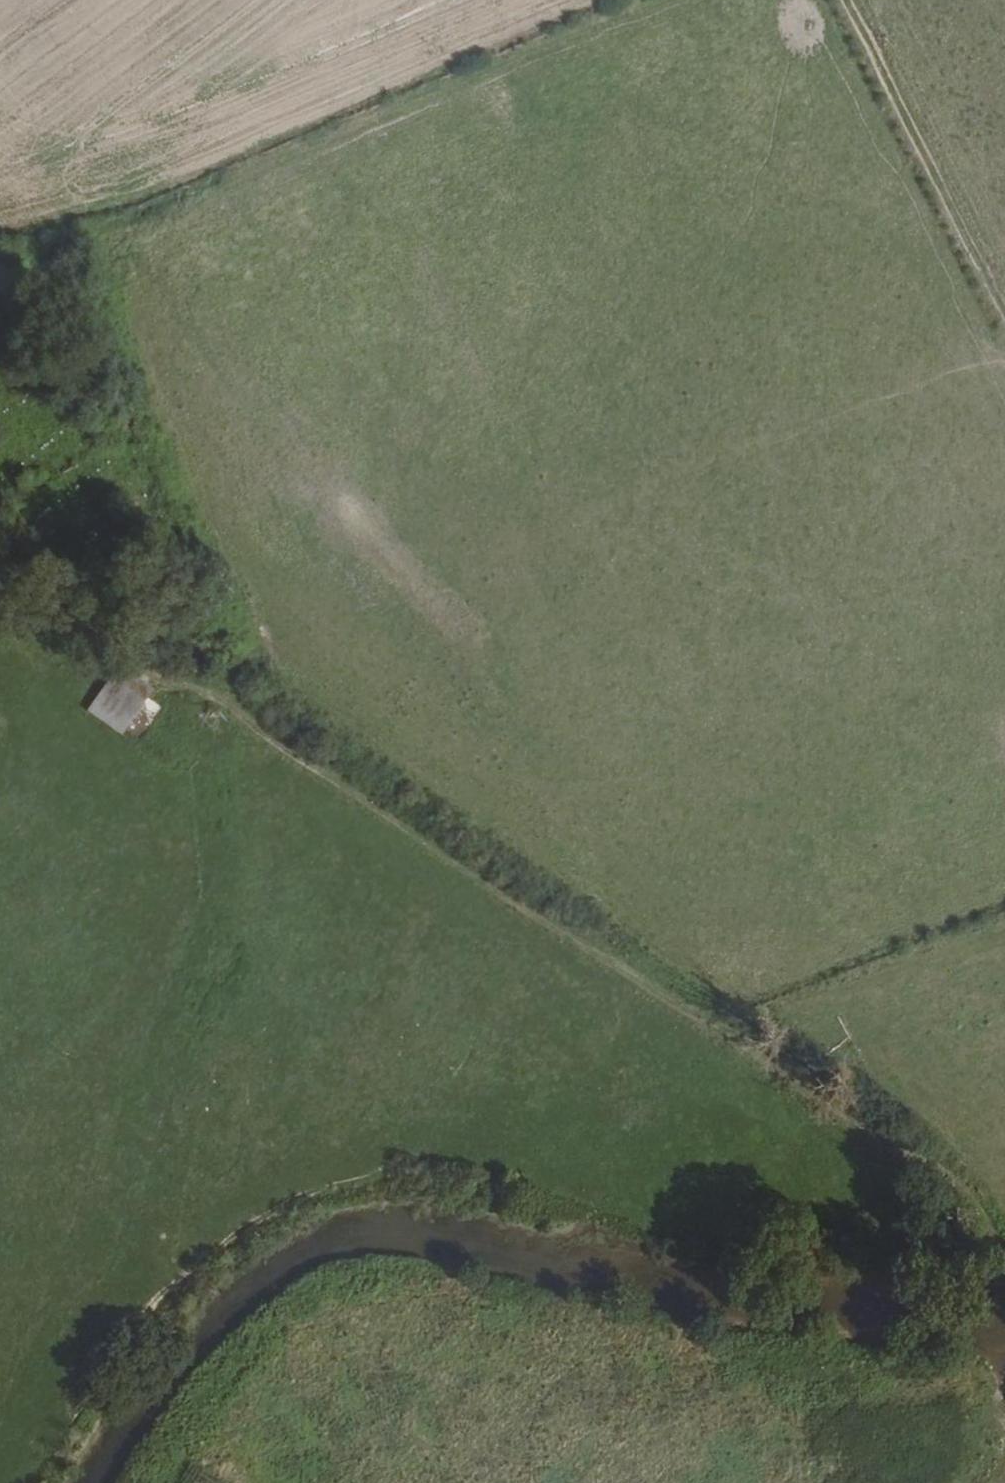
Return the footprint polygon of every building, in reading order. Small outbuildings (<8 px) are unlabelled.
[(140,694),(143,689),(112,670),(86,713),(138,745),(161,707),(140,694)]
